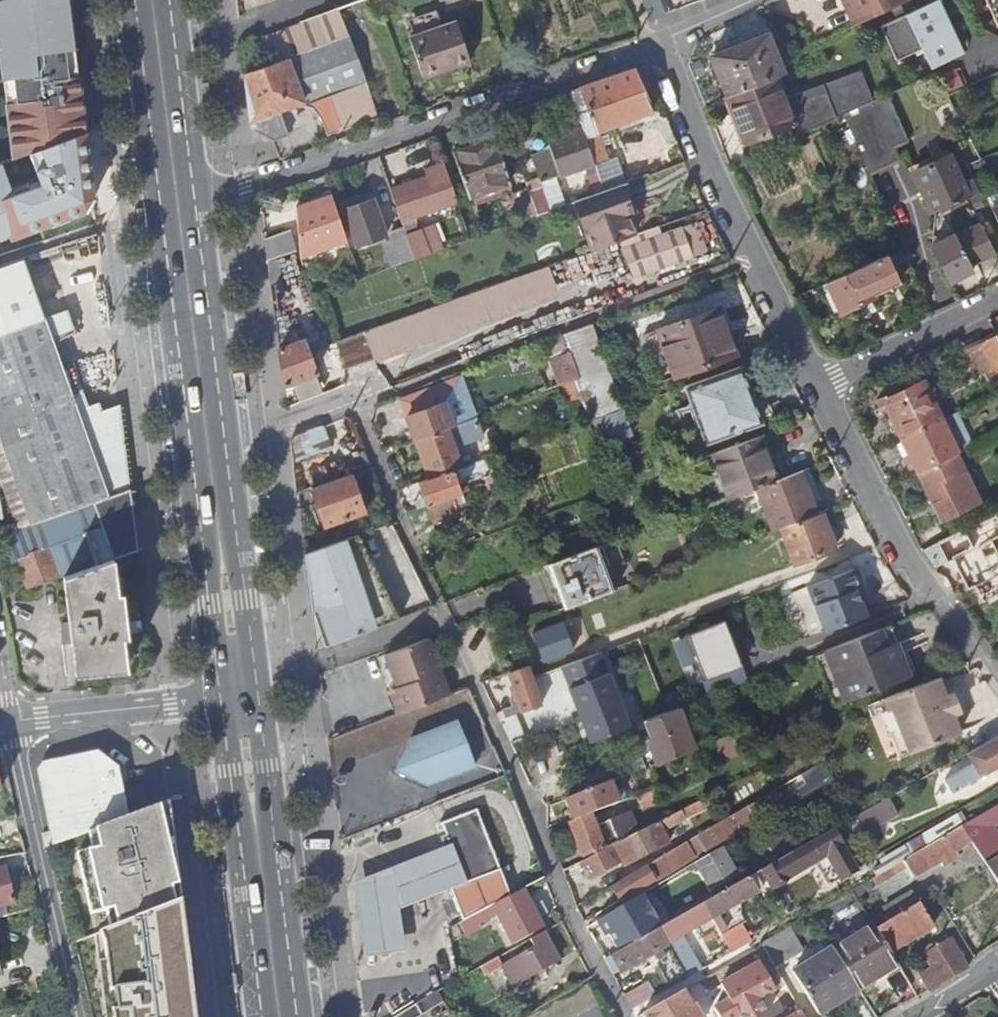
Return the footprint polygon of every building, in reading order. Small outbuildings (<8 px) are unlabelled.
[(2,89),(8,88),(10,96),(3,97),(11,160),(29,154),(52,144),(85,132),(69,0),(1,0),(0,0),(0,76),(2,89)] [(845,8),(853,25),(909,0),(841,0),(845,8)] [(997,26),(997,0),(986,0),(997,26)] [(898,19),(881,26),(897,60),(915,52),(922,49),(924,53),(931,68),(963,53),(939,1),(898,20),(898,19)] [(379,117),(338,9),(261,37),(270,64),(264,66),(252,71),(244,74),(251,128),(272,140),(273,143),(276,141),(275,140),(288,135),(281,114),(282,114),(306,105),(317,109),(325,124),(328,136),(379,117)] [(452,69),(471,62),(457,22),(443,27),(437,11),(410,20),(416,36),(409,38),(423,76),(451,66),(452,69)] [(712,57),(727,98),(778,77),(783,75),(767,35),(712,57)] [(473,67),(471,62),(452,69),(451,66),(423,76),(426,84),(473,67)] [(843,115),(872,102),(861,69),(842,77),(847,91),(835,96),(843,115)] [(635,70),(571,92),(584,129),(588,142),(589,142),(597,165),(608,161),(598,132),(652,113),(635,70)] [(963,85),(956,71),(939,79),(945,93),(963,85)] [(778,77),(727,98),(745,144),(794,125),(798,136),(843,115),(835,96),(823,100),(818,86),(785,99),(778,77)] [(847,91),(842,77),(829,82),(835,96),(847,91)] [(823,100),(835,96),(829,82),(818,86),(823,100)] [(908,140),(887,95),(872,102),(843,115),(854,140),(864,161),(869,174),(899,160),(893,147),(908,140)] [(541,182),(527,188),(537,216),(566,206),(557,178),(585,167),(588,175),(598,171),(588,142),(584,129),(549,142),(551,151),(532,158),(539,178),(541,182)] [(52,144),(29,154),(39,186),(89,157),(85,132),(52,144)] [(496,140),(455,154),(469,199),(511,184),(496,140)] [(979,193),(973,181),(963,185),(950,156),(917,171),(936,212),(941,210),(967,199),(979,193)] [(83,196),(93,195),(92,181),(89,157),(39,186),(12,195),(2,163),(0,164),(0,235),(67,210),(64,203),(83,196)] [(447,174),(392,192),(402,223),(457,203),(447,174)] [(539,178),(526,183),(527,188),(541,182),(539,178)] [(639,212),(629,183),(605,191),(577,202),(585,223),(590,221),(600,249),(635,236),(628,216),(639,212)] [(338,213),(332,194),(297,206),(302,257),(348,240),(345,232),(338,213)] [(374,201),(338,213),(345,232),(352,229),(357,245),(385,237),(374,201)] [(407,230),(416,256),(447,246),(438,220),(407,230)] [(970,267),(996,254),(981,224),(955,237),(970,267)] [(386,244),(394,267),(416,260),(407,236),(405,230),(391,235),(393,241),(386,244)] [(291,231),(265,240),(268,261),(295,251),(291,231)] [(951,283),(973,271),(970,267),(955,237),(954,235),(933,246),(932,247),(951,283)] [(295,251),(268,261),(268,262),(295,253),(295,251)] [(877,260),(826,283),(839,313),(874,297),(873,295),(900,284),(887,256),(877,260)] [(41,320),(20,259),(0,266),(0,334),(41,320)] [(283,271),(269,275),(274,309),(293,302),(283,271)] [(722,337),(729,334),(720,310),(646,338),(662,383),(730,357),(722,337)] [(69,333),(62,313),(41,321),(49,344),(69,333)] [(80,394),(70,367),(59,371),(49,344),(41,321),(0,335),(0,423),(80,394)] [(591,328),(566,337),(572,355),(597,346),(591,328)] [(372,359),(364,333),(336,342),(345,369),(372,359)] [(737,355),(729,334),(722,337),(730,357),(737,355)] [(566,337),(565,335),(546,342),(550,353),(559,350),(562,359),(572,355),(566,337)] [(996,335),(980,343),(992,369),(997,367),(997,369),(997,339),(996,335)] [(279,351),(283,387),(315,375),(304,341),(279,351)] [(620,411),(597,346),(572,355),(580,379),(575,381),(589,422),(592,421),(620,411)] [(572,355),(562,359),(556,362),(564,385),(575,381),(580,379),(572,355)] [(761,421),(740,367),(686,387),(706,442),(761,421)] [(459,380),(438,388),(444,404),(466,396),(459,380)] [(886,407),(902,441),(942,421),(925,387),(886,407)] [(407,418),(415,440),(416,439),(448,428),(475,418),(467,395),(466,396),(444,404),(438,388),(405,401),(411,417),(407,418)] [(0,423),(0,444),(29,524),(128,489),(121,438),(118,407),(99,413),(96,404),(85,408),(80,394),(0,423)] [(630,438),(620,411),(592,421),(600,444),(602,448),(630,438)] [(942,421),(902,441),(919,474),(957,455),(958,454),(942,421)] [(290,434),(299,460),(337,448),(328,422),(290,434)] [(448,428),(416,439),(429,480),(461,469),(448,428)] [(777,480),(761,437),(717,453),(732,497),(757,488),(777,480)] [(957,455),(919,474),(942,521),(980,503),(957,455)] [(429,480),(418,484),(423,500),(426,507),(461,495),(458,486),(473,480),(472,477),(476,475),(484,478),(487,485),(497,481),(488,459),(461,469),(429,480)] [(799,472),(777,480),(757,488),(773,531),(815,515),(799,472)] [(349,476),(311,490),(324,528),(362,514),(349,476)] [(29,524),(0,534),(1,537),(103,501),(122,556),(135,551),(128,489),(29,524)] [(461,495),(426,507),(432,526),(468,512),(461,495)] [(414,504),(417,511),(426,507),(423,500),(414,504)] [(103,501),(1,537),(15,576),(22,574),(28,590),(63,577),(68,575),(59,549),(90,538),(99,564),(111,560),(122,556),(103,501)] [(821,515),(781,530),(794,564),(833,549),(821,515)] [(996,516),(925,550),(933,567),(997,537),(997,519),(996,516)] [(309,600),(311,602),(379,577),(359,535),(303,555),(309,600)] [(600,545),(550,564),(566,609),(616,589),(600,545)] [(118,599),(111,560),(99,564),(68,575),(63,577),(69,624),(62,625),(62,645),(71,644),(75,676),(126,671),(124,643),(131,642),(125,598),(118,599)] [(827,632),(874,614),(863,587),(868,585),(861,567),(809,587),(827,632)] [(320,609),(332,644),(399,619),(379,577),(311,602),(320,609)] [(683,636),(701,683),(741,667),(723,621),(683,636)] [(899,652),(890,626),(880,630),(890,656),(899,652)] [(880,630),(824,651),(825,654),(844,701),(844,702),(909,677),(908,674),(901,656),(899,652),(890,656),(880,630)] [(393,692),(402,714),(449,695),(428,640),(386,656),(399,689),(393,692)] [(588,743),(629,727),(600,654),(559,670),(588,743)] [(844,701),(825,654),(815,657),(834,705),(844,701)] [(901,656),(908,674),(914,672),(907,654),(901,656)] [(513,709),(495,715),(499,721),(541,706),(533,680),(528,667),(510,674),(517,698),(510,701),(513,709)] [(747,681),(741,667),(701,683),(707,697),(747,681)] [(939,676),(883,699),(887,709),(907,757),(961,731),(955,715),(947,695),(939,676)] [(386,694),(395,716),(402,714),(393,692),(386,694)] [(954,692),(947,695),(955,715),(962,711),(954,692)] [(678,709),(644,721),(652,741),(648,743),(657,764),(694,749),(678,709)] [(907,757),(887,709),(880,712),(900,760),(907,757)] [(456,724),(410,742),(401,774),(433,785),(480,767),(456,724)] [(732,734),(713,742),(721,763),(739,756),(732,734)] [(967,754),(973,764),(945,780),(952,793),(997,767),(997,736),(967,754)] [(87,833),(126,818),(115,769),(94,753),(41,765),(36,771),(42,800),(58,795),(65,828),(49,833),(52,846),(87,833)] [(824,761),(805,771),(814,789),(833,779),(824,761)] [(610,783),(566,801),(574,822),(589,816),(618,804),(610,783)] [(914,784),(872,808),(878,818),(920,795),(914,784)] [(656,789),(637,797),(642,809),(660,801),(656,789)] [(58,795),(42,800),(49,833),(65,828),(58,795)] [(179,902),(167,803),(126,818),(87,833),(92,851),(76,855),(90,913),(106,909),(110,928),(179,902)] [(961,828),(971,844),(986,835),(981,827),(997,817),(997,805),(961,828)] [(448,888),(462,923),(473,917),(485,911),(488,909),(509,898),(475,812),(441,826),(449,846),(451,851),(449,856),(461,884),(448,888)] [(574,822),(569,824),(583,859),(598,853),(611,847),(635,835),(638,833),(629,813),(593,828),(589,816),(574,822)] [(669,818),(656,824),(658,828),(644,835),(654,855),(668,848),(661,833),(674,827),(669,818)] [(723,823),(706,832),(708,837),(713,834),(714,838),(723,833),(721,829),(725,827),(723,823)] [(760,836),(756,827),(738,837),(744,847),(760,836)] [(970,844),(959,828),(871,879),(875,886),(905,869),(911,878),(938,863),(942,869),(958,859),(955,853),(970,844)] [(834,830),(776,863),(761,872),(770,889),(819,861),(832,884),(857,869),(856,869),(834,830)] [(52,846),(49,833),(38,835),(42,849),(52,846)] [(635,835),(611,847),(612,850),(580,866),(586,881),(619,864),(628,865),(640,859),(632,842),(637,840),(635,835)] [(396,910),(448,888),(461,884),(449,856),(451,851),(449,846),(352,884),(362,959),(401,953),(396,910)] [(695,864),(709,855),(704,847),(690,855),(695,864)] [(736,874),(721,848),(709,855),(695,864),(711,890),(736,874)] [(662,858),(662,860),(666,866),(678,859),(674,851),(662,858)] [(984,865),(997,886),(997,857),(984,865)] [(662,860),(647,869),(655,882),(670,873),(666,866),(662,860)] [(856,869),(857,869),(859,873),(872,865),(870,861),(856,869)] [(655,882),(647,869),(646,868),(611,888),(619,903),(655,882)] [(11,904),(4,870),(0,870),(0,906),(11,904)] [(756,894),(748,878),(703,904),(711,919),(731,908),(756,894)] [(778,891),(770,896),(781,918),(791,913),(778,891)] [(531,909),(522,892),(509,898),(488,909),(491,915),(496,913),(513,945),(541,930),(536,919),(544,915),(539,905),(531,909)] [(637,899),(600,921),(610,938),(603,942),(612,956),(629,946),(626,941),(657,923),(655,918),(650,921),(637,899)] [(179,902),(110,928),(95,936),(109,1016),(194,1016),(179,902)] [(932,927),(918,903),(874,929),(889,953),(932,927)] [(711,919),(703,904),(658,930),(666,945),(695,929),(699,938),(716,928),(715,925),(711,919)] [(734,914),(731,908),(711,919),(715,925),(734,914)] [(485,911),(473,917),(476,926),(489,919),(485,911)] [(741,925),(734,914),(715,925),(716,928),(721,937),(733,930),(741,925)] [(751,942),(741,925),(733,930),(739,942),(705,962),(708,967),(751,942)] [(889,953),(874,929),(872,925),(832,950),(859,992),(860,994),(883,980),(887,985),(903,975),(889,953)] [(612,956),(604,961),(613,975),(648,955),(667,990),(685,980),(678,967),(666,945),(658,930),(629,946),(612,956)] [(559,961),(543,933),(530,941),(534,950),(502,968),(512,987),(538,972),(543,970),(559,961)] [(760,943),(761,947),(774,968),(789,959),(776,935),(760,943)] [(943,960),(954,978),(967,970),(948,939),(922,955),(929,968),(943,960)] [(519,947),(480,968),(485,977),(501,968),(500,965),(505,962),(508,958),(521,951),(519,947)] [(859,992),(832,950),(831,948),(792,973),(818,1016),(859,992)] [(697,957),(678,967),(685,980),(704,969),(697,957)] [(927,993),(954,978),(943,960),(929,968),(917,976),(927,993)] [(860,994),(864,999),(887,985),(883,980),(860,994)] [(698,990),(696,985),(686,990),(689,996),(698,990)] [(624,997),(631,1011),(648,1002),(640,988),(624,997)] [(413,1006),(394,1016),(419,1016),(443,1003),(437,992),(413,1006)] [(643,1016),(644,1016),(702,1016),(695,1005),(691,1008),(682,992),(643,1016)]
